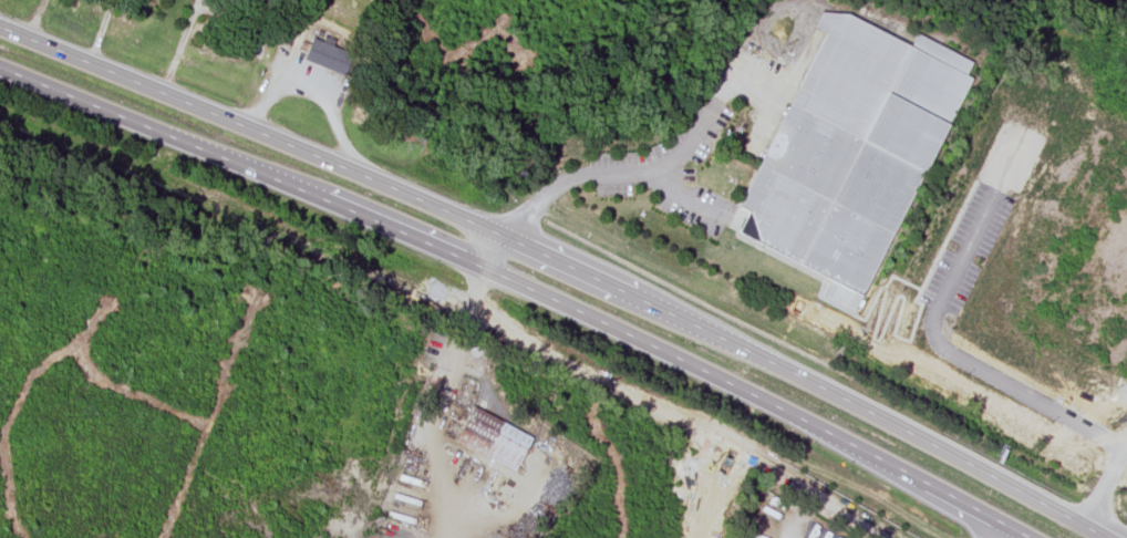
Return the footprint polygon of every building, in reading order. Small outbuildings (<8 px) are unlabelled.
[(820,30),(741,207),(747,210),(736,234),(829,276),(820,296),(858,313),(965,75),(964,75),(971,61),(914,34),(910,45),(821,6),(813,27),(820,30)] [(343,75),(352,54),(312,37),(303,58),(343,75)] [(455,444),(516,470),(531,435),(471,408),(455,444)]
